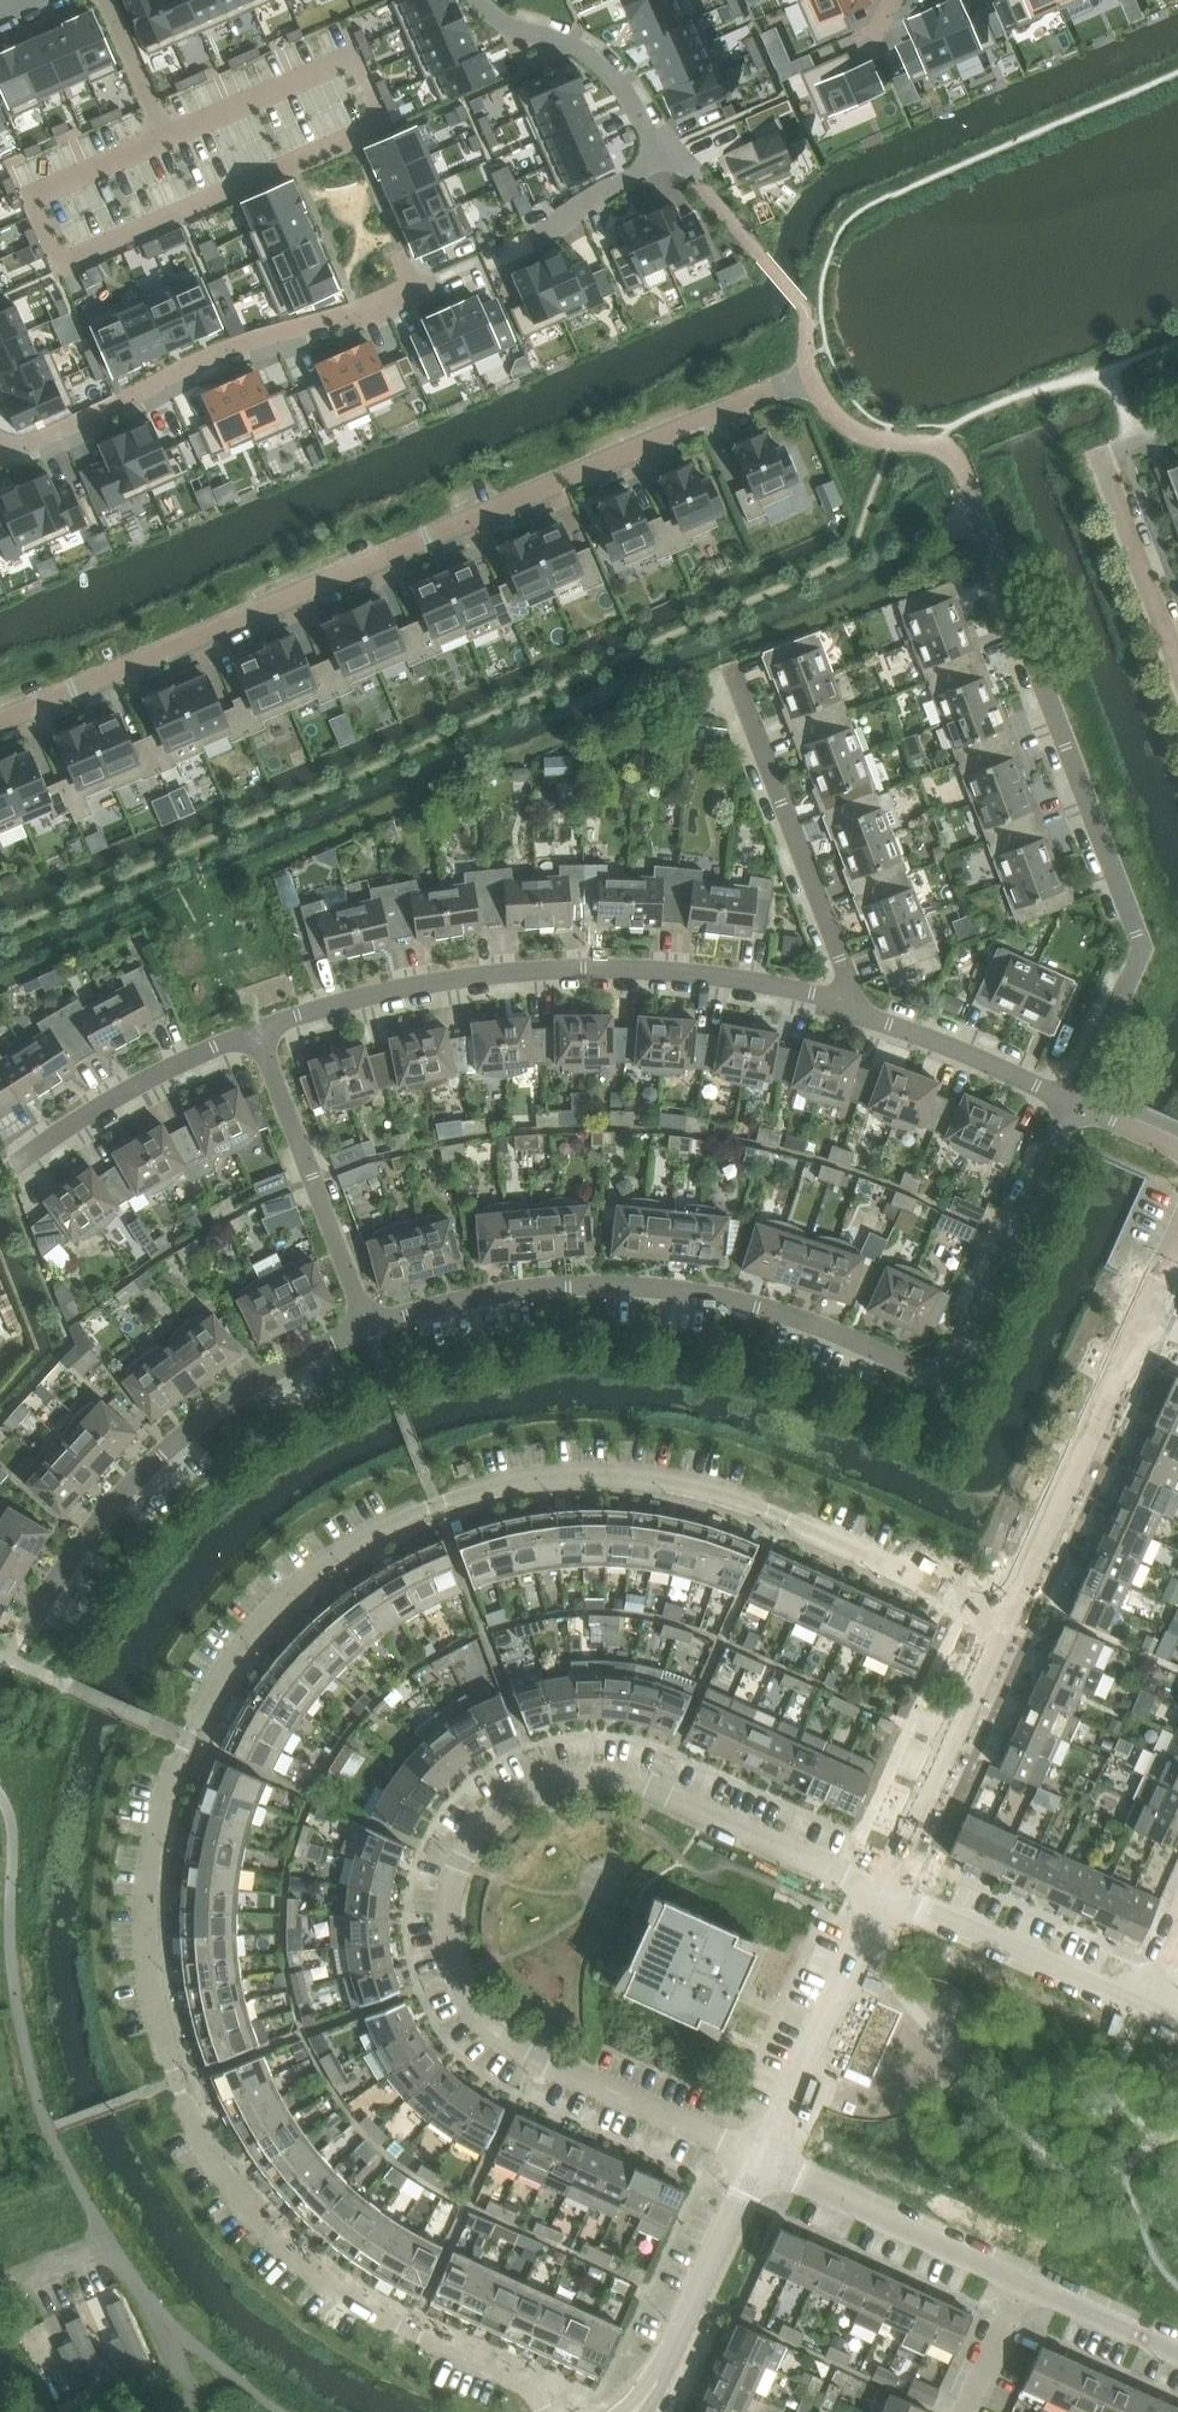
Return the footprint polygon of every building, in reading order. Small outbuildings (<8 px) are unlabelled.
[(127,5),(149,56),(175,44),(172,36),(156,0),(125,0),(127,5)] [(172,36),(175,44),(202,32),(187,0),(156,0),(172,36)] [(202,32),(228,21),(219,0),(187,0),(202,32)] [(228,21),(255,9),(251,0),(219,0),(228,21)] [(255,9),(276,0),(251,0),(255,9)] [(392,2),(403,28),(457,5),(455,0),(396,0),(392,2)] [(626,17),(664,0),(619,0),(626,17)] [(626,17),(637,42),(689,19),(689,18),(683,20),(674,0),(664,0),(626,17)] [(727,3),(733,17),(742,13),(736,0),(733,0),(727,3)] [(797,0),(815,42),(849,27),(842,12),(867,1),(867,0),(798,0),(797,0)] [(930,8),(954,62),(996,44),(993,37),(983,15),(979,5),(963,12),(958,0),(948,0),(930,8)] [(992,2),(995,9),(995,10),(1004,31),(1016,25),(1058,7),(1055,0),(995,0),(992,2)] [(1128,20),(1141,15),(1135,0),(1119,0),(1128,20)] [(457,5),(403,28),(414,54),(468,30),(457,5)] [(914,45),(899,52),(911,81),(954,62),(930,8),(929,8),(909,17),(903,20),(914,45)] [(995,10),(983,15),(993,37),(1005,32),(1004,31),(995,10)] [(92,12),(66,24),(92,83),(118,72),(92,12)] [(689,19),(637,42),(638,43),(643,41),(654,65),(708,41),(707,40),(700,43),(689,19)] [(66,27),(42,38),(64,89),(88,79),(91,84),(92,83),(66,24),(64,24),(66,27)] [(301,28),(286,35),(290,43),(305,37),(301,28)] [(363,29),(354,33),(360,47),(369,43),(363,29)] [(468,30),(414,54),(425,79),(484,53),(484,52),(479,54),(468,30)] [(751,34),(743,38),(749,53),(758,49),(751,34)] [(42,38),(17,49),(41,105),(43,105),(40,100),(64,89),(42,38)] [(708,41),(654,65),(664,89),(660,90),(661,91),(719,66),(708,41)] [(369,43),(360,47),(367,62),(375,58),(369,43)] [(257,47),(242,54),(246,63),(261,56),(257,47)] [(15,117),(41,105),(17,49),(15,49),(0,55),(0,83),(15,117)] [(758,49),(749,53),(755,67),(764,64),(758,49)] [(784,49),(769,55),(774,67),(789,60),(784,49)] [(846,52),(799,72),(819,117),(846,105),(848,110),(866,102),(864,97),(881,89),(879,87),(880,86),(873,71),(873,72),(868,60),(859,64),(852,67),(846,52)] [(484,53),(425,79),(426,80),(431,78),(442,103),(496,79),(484,53)] [(242,54),(228,60),(232,69),(246,63),(242,54)] [(574,63),(515,88),(527,115),(585,90),(574,63)] [(787,63),(776,67),(782,80),(792,75),(787,63)] [(719,66),(661,91),(672,118),(731,92),(719,66)] [(204,71),(190,77),(193,86),(208,79),(204,71)] [(190,77),(175,83),(179,92),(193,86),(190,77)] [(385,79),(376,83),(382,97),(391,94),(385,79)] [(585,90),(527,115),(538,140),(592,116),(582,93),(586,91),(585,90)] [(391,94),(382,97),(389,112),(398,108),(391,94)] [(755,142),(720,157),(726,171),(731,169),(738,183),(754,176),(757,182),(774,174),(771,169),(790,160),(796,158),(777,115),(792,108),(788,98),(745,117),(749,127),(748,127),(755,142)] [(726,117),(735,113),(731,104),(722,108),(726,117)] [(120,107),(105,114),(109,123),(123,116),(120,107)] [(105,114),(90,120),(94,129),(109,123),(105,114)] [(487,115),(478,119),(484,134),(493,130),(487,115)] [(592,116),(538,140),(549,165),(603,142),(592,116)] [(470,120),(461,123),(468,138),(477,134),(470,120)] [(66,122),(51,128),(55,137),(70,131),(66,122)] [(415,128),(367,149),(369,154),(372,161),(379,177),(427,156),(415,128)] [(493,130),(484,134),(490,148),(499,144),(493,130)] [(477,134),(468,138),(474,153),(483,149),(477,134)] [(603,142),(549,165),(561,192),(589,179),(589,181),(595,178),(594,177),(615,168),(603,142)] [(38,143),(24,149),(28,158),(42,152),(38,143)] [(427,156),(379,177),(379,178),(382,177),(388,191),(393,202),(444,180),(444,179),(439,181),(427,156)] [(509,166),(500,169),(506,184),(515,180),(509,166)] [(500,169),(491,173),(497,188),(506,184),(500,169)] [(11,177),(2,181),(9,196),(18,192),(11,177)] [(444,180),(393,202),(398,213),(405,229),(461,204),(461,203),(455,205),(444,180)] [(515,180),(506,184),(513,198),(521,195),(515,180)] [(293,182),(238,205),(251,233),(305,209),(298,194),(295,187),(293,182)] [(506,184),(497,188),(504,202),(513,198),(506,184)] [(18,192),(9,196),(15,210),(24,206),(18,192)] [(646,209),(645,209),(672,273),(713,255),(699,221),(696,215),(695,213),(693,214),(680,219),(673,203),(648,214),(646,209)] [(461,204),(405,229),(406,230),(405,231),(415,253),(417,256),(473,231),(461,204)] [(305,209),(251,233),(262,258),(256,261),(257,262),(314,237),(303,212),(305,211),(305,209)] [(625,244),(610,250),(628,292),(646,284),(642,276),(668,265),(671,273),(672,273),(645,209),(632,215),(634,220),(618,227),(625,244)] [(33,227),(24,231),(31,246),(40,242),(33,227)] [(160,237),(151,241),(157,256),(166,252),(160,237)] [(314,237),(257,262),(269,288),(325,263),(318,248),(314,237)] [(213,239),(199,245),(203,254),(217,248),(213,239)] [(151,241),(142,245),(148,260),(157,256),(151,241)] [(40,242),(31,246),(37,260),(46,256),(40,242)] [(217,248),(203,254),(207,263),(221,257),(217,248)] [(565,250),(539,262),(564,320),(605,302),(603,298),(598,287),(592,274),(587,263),(586,261),(585,262),(572,267),(565,250)] [(107,260),(98,264),(104,279),(113,275),(107,260)] [(525,303),(511,309),(523,338),(564,320),(539,262),(512,274),(525,303)] [(741,262),(717,273),(724,289),(748,278),(741,262)] [(325,263),(269,288),(281,316),(312,302),(334,292),(337,291),(336,288),(327,265),(326,265),(325,263)] [(98,264),(89,268),(95,283),(104,279),(98,264)] [(170,281),(169,282),(194,338),(196,337),(196,338),(219,328),(219,327),(221,326),(201,280),(175,292),(170,281)] [(610,281),(598,287),(603,298),(616,293),(610,281)] [(169,282),(142,293),(167,350),(178,345),(180,344),(182,349),(194,344),(191,339),(194,338),(169,282)] [(117,304),(116,305),(142,364),(143,364),(142,361),(167,350),(142,293),(141,294),(144,299),(119,310),(117,304)] [(230,295),(215,301),(219,310),(234,304),(230,295)] [(477,297),(450,309),(474,363),(516,344),(515,341),(499,305),(483,312),(480,304),(477,297)] [(63,298),(54,302),(61,316),(70,312),(63,298)] [(234,304),(219,310),(223,319),(238,313),(234,304)] [(27,331),(16,305),(0,312),(0,343),(27,331)] [(116,305),(88,317),(114,376),(142,364),(116,305)] [(431,336),(415,342),(431,378),(432,381),(474,363),(450,309),(449,309),(429,317),(429,318),(424,320),(427,328),(431,336)] [(70,312),(61,316),(67,331),(76,327),(70,312)] [(89,319),(83,321),(91,341),(98,339),(89,319)] [(0,343),(0,374),(52,352),(51,351),(38,356),(27,331),(0,343)] [(370,342),(344,354),(370,414),(371,413),(369,408),(410,390),(404,376),(397,361),(381,368),(370,342)] [(425,364),(416,344),(409,347),(418,366),(425,364)] [(93,348),(84,352),(91,366),(100,362),(93,348)] [(0,374),(0,381),(9,401),(5,402),(5,404),(63,378),(52,352),(0,374)] [(325,381),(309,388),(328,432),(370,414),(344,354),(318,366),(325,381)] [(408,356),(397,361),(404,376),(415,371),(408,356)] [(100,362),(91,366),(97,381),(106,377),(100,362)] [(234,382),(231,384),(257,443),(299,425),(284,390),(268,397),(257,372),(253,374),(251,369),(232,377),(234,382)] [(63,378),(5,404),(17,430),(75,404),(63,378)] [(216,420),(200,427),(213,456),(254,438),(256,443),(257,443),(231,384),(205,395),(216,420)] [(318,410),(309,388),(298,393),(308,415),(318,410)] [(152,421),(125,432),(151,490),(192,472),(179,444),(165,450),(152,421)] [(211,453),(202,431),(190,436),(199,458),(211,453)] [(94,466),(92,466),(93,468),(98,480),(110,508),(151,490),(125,432),(99,444),(106,460),(94,466)] [(796,480),(782,449),(774,452),(767,437),(765,438),(763,435),(760,436),(759,433),(740,441),(741,444),(738,446),(739,448),(737,450),(752,485),(736,492),(748,521),(766,513),(763,507),(792,494),(787,484),(796,480)] [(722,512),(708,480),(700,484),(693,468),(690,469),(689,466),(686,468),(685,465),(666,473),(667,476),(664,477),(665,480),(663,481),(678,516),(663,523),(675,552),(692,545),(689,538),(718,526),(713,515),(722,512)] [(1172,470),(1172,492),(1166,495),(1177,526),(1177,467),(1172,470)] [(49,473),(22,485),(48,543),(89,525),(76,497),(71,485),(70,483),(68,484),(56,490),(49,473)] [(110,508),(98,480),(86,485),(98,513),(110,508)] [(835,480),(818,487),(827,510),(845,503),(835,480)] [(7,561),(48,543),(22,485),(0,495),(0,506),(3,513),(0,514),(0,545),(7,561)] [(675,552),(663,523),(660,517),(645,523),(632,494),(630,495),(629,492),(625,494),(624,491),(606,499),(607,502),(603,503),(605,506),(602,507),(609,523),(600,527),(614,558),(622,555),(627,565),(656,553),(658,559),(675,552)] [(604,583),(589,548),(573,554),(561,525),(558,526),(557,523),(541,530),(542,533),(532,538),(554,590),(582,578),(587,590),(604,583)] [(554,590),(532,538),(528,539),(526,536),(501,547),(515,579),(500,586),(502,592),(515,621),(532,614),(529,607),(556,595),(554,590)] [(515,621),(502,592),(487,599),(472,563),(469,564),(468,561),(452,568),(453,571),(443,575),(468,633),(471,640),(515,621)] [(468,633),(443,575),(433,580),(431,577),(416,584),(417,587),(414,588),(426,617),(411,624),(426,659),(443,652),(440,645),(468,633)] [(951,581),(898,601),(914,642),(964,623),(954,598),(957,597),(951,581)] [(426,659),(411,624),(396,630),(384,601),(370,607),(369,604),(353,611),(379,671),(407,659),(410,666),(426,659)] [(379,671),(353,611),(338,617),(339,620),(325,626),(338,655),(323,662),(338,697),(355,690),(352,683),(379,671)] [(973,648),(964,623),(914,642),(929,682),(982,662),(976,647),(973,648)] [(769,668),(771,667),(781,692),(831,673),(816,632),(763,652),(769,668)] [(338,697),(323,662),(308,668),(294,636),(290,637),(289,634),(271,642),(272,645),(269,647),(270,650),(266,651),(291,709),(318,697),(321,704),(338,697)] [(291,709),(266,651),(255,656),(254,653),(238,660),(240,662),(237,664),(249,693),(234,700),(237,706),(249,735),(266,728),(263,721),(291,709)] [(988,677),(982,662),(929,682),(944,722),(994,703),(985,678),(988,677)] [(788,718),(794,734),(847,714),(831,673),(781,692),(790,717),(788,718)] [(249,735),(237,706),(222,712),(207,677),(204,678),(202,675),(187,682),(188,685),(177,689),(202,747),(230,735),(232,742),(249,735)] [(202,747),(177,689),(173,691),(172,688),(169,689),(168,687),(149,694),(150,697),(147,699),(161,731),(146,738),(161,773),(178,766),(177,763),(204,752),(202,747)] [(1004,728),(994,703),(944,722),(959,762),(1012,742),(1006,727),(1004,728)] [(161,773),(146,738),(131,744),(118,715),(115,716),(114,713),(98,720),(99,723),(89,727),(114,785),(115,789),(143,778),(144,780),(161,773)] [(345,714),(331,720),(335,731),(350,724),(345,714)] [(802,747),(811,773),(862,754),(847,714),(794,734),(799,748),(802,747)] [(634,737),(634,722),(623,722),(623,737),(634,737)] [(114,785),(89,727),(85,729),(84,726),(80,727),(79,724),(61,732),(62,735),(58,737),(75,775),(60,782),(72,811),(77,821),(94,814),(86,797),(112,786),(114,785)] [(707,727),(706,730),(706,732),(705,746),(725,748),(727,729),(707,727)] [(687,731),(671,729),(669,749),(685,751),(687,731)] [(706,732),(706,730),(696,729),(694,749),(704,750),(705,746),(706,732)] [(925,757),(916,735),(904,740),(912,762),(925,757)] [(1018,757),(1012,742),(959,762),(974,803),(1025,783),(1015,758),(1018,757)] [(60,782),(45,788),(29,753),(16,758),(15,756),(0,762),(0,765),(9,787),(22,817),(25,823),(52,811),(55,818),(71,811),(72,811),(60,782)] [(818,799),(824,814),(877,794),(862,754),(811,773),(821,798),(818,799)] [(573,755),(545,757),(546,775),(574,774),(573,755)] [(0,765),(0,834),(25,823),(22,817),(9,787),(0,765)] [(517,781),(526,780),(530,777),(530,772),(526,768),(516,769),(513,772),(513,778),(517,781)] [(1034,809),(1025,783),(974,803),(989,843),(1042,823),(1037,808),(1034,809)] [(878,796),(877,794),(824,814),(829,829),(832,828),(842,853),(892,834),(891,830),(902,826),(889,791),(878,796)] [(398,834),(395,820),(382,823),(384,836),(398,834)] [(1048,838),(1042,823),(989,843),(1005,883),(1055,863),(1046,839),(1048,838)] [(848,879),(854,894),(907,874),(892,834),(842,853),(851,878),(848,879)] [(948,857),(944,846),(934,849),(938,861),(948,857)] [(956,869),(967,865),(964,855),(953,859),(956,869)] [(1067,888),(1064,889),(1055,863),(1005,883),(1020,924),(1073,904),(1067,888)] [(632,877),(608,876),(608,864),(584,865),(584,919),(598,918),(598,924),(630,925),(632,877)] [(539,926),(571,925),(571,919),(584,919),(584,865),(560,865),(560,876),(537,878),(539,926)] [(630,925),(661,927),(661,921),(675,922),(679,868),(656,866),(655,878),(632,877),(630,925)] [(537,878),(513,879),(512,868),(488,870),(494,924),(507,923),(508,928),(539,926),(537,878)] [(689,923),(688,929),(719,933),(726,884),(702,881),(703,870),(679,868),(675,922),(689,923)] [(488,870),(465,872),(466,884),(443,887),(450,936),(481,931),(480,926),(494,924),(488,870)] [(862,908),(872,933),(922,914),(907,874),(854,894),(860,909),(862,908)] [(774,880),(751,876),(749,887),(726,884),(719,933),(751,937),(751,931),(765,934),(774,880)] [(418,935),(418,941),(450,936),(443,887),(420,891),(417,879),(394,884),(404,938),(418,935)] [(361,953),(392,946),(391,940),(404,938),(394,884),(388,885),(370,888),(372,900),(350,905),(361,953)] [(329,955),(330,960),(361,953),(350,905),(327,911),(324,900),(301,906),(316,958),(329,955)] [(965,902),(968,910),(975,908),(972,900),(965,902)] [(922,914),(872,933),(881,958),(879,959),(885,975),(914,964),(916,971),(918,970),(920,974),(942,966),(922,914)] [(975,930),(960,936),(963,945),(979,939),(975,930)] [(803,938),(784,935),(782,954),(800,956),(803,938)] [(990,1006),(991,1004),(1015,1015),(1038,966),(998,948),(974,999),(990,1006)] [(121,976),(126,987),(105,998),(128,1041),(147,1031),(156,1026),(154,1021),(166,1015),(143,966),(121,976)] [(1039,1029),(1054,1036),(1078,984),(1038,966),(1015,1015),(1040,1026),(1039,1029)] [(58,970),(40,978),(49,994),(66,984),(58,970)] [(161,971),(151,974),(168,1010),(174,1007),(161,971)] [(943,993),(937,1007),(950,1013),(957,999),(943,993)] [(85,1009),(79,998),(58,1010),(87,1057),(97,1051),(100,1056),(116,1048),(128,1041),(105,998),(85,1009)] [(78,1068),(75,1064),(87,1057),(58,1010),(37,1023),(43,1033),(24,1046),(51,1087),(62,1079),(78,1068)] [(577,1072),(582,1073),(585,1073),(585,1012),(577,1012),(577,1019),(572,1019),(572,1015),(556,1016),(556,1028),(544,1028),(545,1063),(556,1062),(556,1064),(563,1063),(563,1069),(566,1070),(572,1072),(577,1072)] [(600,1071),(604,1070),(607,1069),(607,1063),(614,1062),(624,1063),(626,1027),(613,1027),(613,1015),(597,1015),(597,1018),(592,1019),(591,1012),(585,1012),(585,1073),(587,1073),(592,1072),(595,1072),(600,1071)] [(656,1075),(660,1075),(664,1076),(668,1014),(661,1014),(661,1020),(655,1020),(655,1016),(639,1015),(638,1027),(626,1027),(624,1063),(635,1063),(635,1064),(642,1064),(641,1070),(647,1072),(651,1074),(656,1075)] [(679,1075),(682,1074),(685,1073),(686,1068),(692,1068),(693,1067),(704,1069),(708,1034),(696,1032),(697,1020),(681,1019),(680,1023),(675,1022),(675,1015),(668,1014),(664,1076),(669,1076),(673,1076),(679,1075)] [(521,1074),(525,1072),(528,1071),(528,1065),(534,1065),(534,1064),(545,1063),(544,1028),(531,1029),(530,1017),(514,1018),(514,1022),(509,1023),(508,1016),(501,1017),(507,1077),(512,1077),(517,1075),(521,1074)] [(498,1078),(504,1078),(507,1077),(501,1017),(494,1018),(494,1024),(489,1025),(488,1021),(473,1023),(474,1035),(462,1037),(467,1071),(477,1070),(477,1071),(484,1070),(484,1076),(490,1077),(494,1077),(498,1078)] [(735,1084),(738,1085),(741,1086),(751,1025),(744,1024),(743,1031),(738,1030),(738,1026),(722,1024),(720,1036),(708,1034),(704,1069),(714,1070),(714,1071),(721,1072),(720,1078),(725,1080),(729,1082),(735,1084)] [(757,1086),(760,1086),(763,1085),(764,1080),(771,1081),(771,1080),(782,1082),(789,1048),(777,1045),(779,1033),(763,1031),(763,1034),(757,1033),(758,1027),(751,1025),(741,1086),(748,1086),(753,1086),(757,1086)] [(444,1084),(448,1082),(450,1081),(449,1075),(456,1074),(455,1073),(467,1071),(462,1037),(449,1039),(447,1027),(431,1030),(432,1034),(426,1035),(424,1028),(418,1029),(430,1089),(433,1088),(439,1086),(444,1084)] [(424,1090),(427,1090),(430,1089),(418,1029),(411,1031),(412,1037),(406,1038),(406,1035),(390,1038),(392,1050),(380,1053),(389,1087),(399,1084),(399,1085),(406,1084),(407,1089),(411,1090),(417,1090),(424,1090)] [(810,1100),(814,1102),(817,1102),(833,1044),(826,1042),(824,1048),(819,1047),(820,1043),(805,1039),(801,1051),(789,1048),(782,1082),(792,1085),(792,1086),(798,1087),(797,1093),(800,1095),(806,1098),(810,1100)] [(367,1102),(371,1099),(373,1098),(372,1092),(378,1090),(378,1089),(389,1087),(380,1053),(368,1056),(365,1044),(349,1049),(350,1052),(345,1054),(343,1048),(336,1049),(354,1107),(358,1106),(363,1104),(367,1102)] [(832,1105),(836,1105),(839,1104),(841,1099),(847,1101),(848,1100),(858,1103),(869,1070),(857,1066),(860,1054),(845,1050),(844,1053),(838,1052),(840,1046),(833,1044),(817,1102),(823,1104),(827,1104),(832,1105)] [(21,1099),(24,1104),(39,1094),(51,1087),(24,1046),(4,1058),(0,1053),(0,1113),(21,1099)] [(344,1109),(351,1108),(354,1107),(336,1049),(329,1051),(331,1058),(326,1060),(325,1056),(309,1061),(313,1072),(300,1077),(312,1110),(322,1105),(323,1106),(329,1104),(331,1109),(335,1110),(340,1110),(344,1109)] [(885,1123),(889,1125),(892,1126),(913,1069),(906,1067),(904,1073),(899,1071),(900,1068),(885,1062),(881,1073),(869,1070),(858,1103),(869,1106),(868,1107),(874,1110),(872,1115),(878,1119),(880,1121),(885,1123)] [(905,1130),(911,1130),(914,1130),(916,1125),(922,1127),(922,1126),(934,1131),(947,1099),(934,1093),(939,1082),(924,1076),(923,1079),(918,1078),(920,1072),(913,1069),(892,1126),(896,1128),(900,1129),(905,1130)] [(249,1144),(253,1141),(255,1139),(253,1134),(259,1131),(258,1130),(269,1126),(256,1093),(244,1098),(238,1088),(224,1094),(225,1097),(220,1099),(217,1093),(211,1096),(237,1152),(242,1149),(246,1147),(249,1144)] [(623,1092),(612,1092),(612,1106),(622,1106),(623,1092)] [(960,1154),(964,1156),(967,1158),(992,1102),(986,1099),(983,1105),(978,1103),(979,1100),(965,1093),(960,1104),(947,1099),(934,1131),(945,1136),(945,1137),(951,1140),(949,1145),(951,1148),(954,1150),(956,1151),(960,1154)] [(230,1155),(234,1153),(237,1152),(211,1096),(205,1099),(207,1105),(202,1107),(201,1105),(186,1112),(191,1123),(180,1128),(205,1175),(216,1169),(215,1158),(219,1157),(225,1156),(230,1155)] [(983,1162),(986,1163),(989,1163),(991,1158),(1009,1166),(1024,1133),(1012,1128),(1017,1117),(1003,1110),(1001,1114),(996,1111),(999,1105),(992,1102),(967,1158),(972,1160),(977,1161),(983,1162)] [(560,1111),(548,1112),(549,1126),(560,1125),(585,1125),(585,1110),(560,1111)] [(622,1111),(611,1111),(611,1125),(622,1125),(622,1111)] [(622,1125),(634,1125),(634,1111),(622,1111),(622,1125)] [(548,1112),(536,1113),(537,1127),(549,1126),(548,1112)] [(698,1117),(686,1116),(684,1130),(696,1131),(698,1117)] [(696,1131),(707,1132),(709,1119),(698,1117),(696,1131)] [(476,1133),(487,1131),(485,1118),(474,1119),(476,1133)] [(474,1119),(462,1121),(464,1135),(476,1133),(474,1119)] [(179,1179),(182,1176),(184,1174),(193,1182),(205,1175),(180,1128),(169,1134),(163,1124),(149,1132),(151,1135),(146,1138),(143,1132),(137,1135),(167,1188),(171,1186),(176,1182),(179,1179)] [(771,1130),(760,1127),(757,1141),(768,1144),(771,1130)] [(404,1147),(415,1144),(412,1130),(400,1133),(404,1147)] [(768,1144),(779,1146),(782,1132),(771,1130),(768,1144)] [(604,1132),(592,1132),(592,1146),(604,1146),(604,1132)] [(604,1146),(615,1146),(615,1132),(604,1132),(604,1146)] [(400,1133),(389,1136),(392,1150),(404,1147),(400,1133)] [(528,1149),(539,1148),(538,1134),(527,1135),(528,1149)] [(159,1192),(165,1190),(167,1188),(137,1135),(131,1139),(134,1145),(129,1148),(127,1145),(113,1153),(119,1163),(109,1170),(128,1199),(137,1193),(138,1194),(143,1191),(146,1196),(149,1195),(155,1194),(159,1192)] [(527,1135),(515,1136),(516,1150),(528,1149),(527,1135)] [(682,1136),(670,1135),(668,1149),(680,1150),(682,1136)] [(680,1150),(691,1152),(693,1138),(682,1136),(680,1150)] [(794,1149),(804,1152),(807,1140),(797,1137),(794,1149)] [(818,1144),(808,1140),(805,1151),(814,1154),(818,1144)] [(335,1168),(367,1156),(362,1142),(330,1154),(335,1168)] [(454,1158),(466,1156),(463,1143),(452,1145),(454,1158)] [(452,1145),(440,1147),(443,1160),(454,1158),(452,1145)] [(758,1149),(747,1146),(744,1160),(755,1163),(758,1149)] [(844,1149),(832,1146),(828,1159),(839,1163),(844,1149)] [(755,1163),(767,1165),(769,1151),(758,1149),(755,1163)] [(839,1163),(850,1166),(854,1153),(844,1149),(839,1163)] [(403,1155),(392,1158),(396,1172),(407,1169),(403,1155)] [(376,1161),(370,1163),(338,1175),(343,1188),(375,1177),(380,1174),(376,1161)] [(833,1168),(822,1165),(818,1178),(829,1182),(833,1168)] [(113,1221),(116,1217),(117,1214),(114,1210),(120,1206),(119,1205),(128,1199),(109,1170),(99,1177),(91,1167),(79,1176),(81,1179),(76,1183),(72,1177),(67,1181),(102,1231),(105,1228),(110,1224),(113,1221)] [(829,1182),(840,1185),(844,1172),(833,1168),(829,1182)] [(290,1185),(285,1172),(253,1184),(259,1197),(290,1185)] [(916,1176),(905,1172),(900,1185),(911,1189),(916,1176)] [(911,1189),(921,1194),(927,1181),(916,1176),(911,1189)] [(97,1234),(100,1232),(102,1231),(67,1181),(61,1185),(64,1191),(60,1194),(58,1191),(45,1201),(52,1210),(32,1226),(43,1256),(60,1243),(63,1246),(73,1240),(78,1236),(82,1240),(84,1240),(89,1238),(93,1236),(97,1234)] [(908,1196),(897,1191),(892,1204),(902,1208),(908,1196)] [(261,1204),(266,1217),(298,1206),(293,1192),(261,1204)] [(986,1209),(956,1195),(949,1209),(980,1222),(986,1209)] [(902,1208),(913,1213),(918,1200),(908,1196),(902,1208)] [(545,1200),(540,1202),(538,1203),(538,1209),(533,1209),(537,1257),(552,1256),(551,1252),(557,1252),(558,1259),(565,1258),(560,1197),(554,1198),(549,1199),(545,1200)] [(566,1197),(563,1197),(560,1197),(565,1258),(572,1257),(571,1251),(577,1250),(577,1254),(593,1252),(589,1204),(582,1205),(581,1200),(581,1199),(575,1198),(570,1197),(566,1197)] [(226,1215),(236,1210),(229,1198),(219,1203),(226,1215)] [(634,1198),(627,1199),(624,1200),(624,1205),(617,1205),(612,1252),(628,1254),(628,1251),(634,1251),(633,1258),(640,1259),(647,1198),(641,1198),(638,1198),(634,1198)] [(655,1200),(650,1199),(647,1198),(640,1259),(647,1260),(648,1253),(654,1254),(653,1257),(668,1259),(673,1211),(668,1210),(668,1205),(668,1204),(663,1203),(659,1201),(655,1200)] [(490,1205),(486,1207),(483,1208),(484,1214),(477,1214),(481,1262),(497,1261),(497,1257),(502,1257),(503,1263),(510,1263),(505,1202),(499,1203),(495,1204),(490,1205)] [(512,1202),(508,1202),(505,1202),(510,1263),(517,1262),(516,1256),(522,1255),(522,1258),(537,1257),(533,1209),(527,1210),(527,1204),(523,1203),(519,1202),(512,1202)] [(219,1203),(209,1208),(215,1221),(226,1215),(219,1203)] [(687,1205),(682,1205),(679,1206),(679,1211),(673,1211),(668,1259),(682,1260),(683,1257),(689,1257),(688,1264),(695,1265),(702,1204),(697,1204),(691,1204),(687,1205)] [(711,1206),(705,1205),(702,1204),(695,1265),(702,1266),(703,1259),(708,1260),(708,1263),(724,1265),(729,1217),(722,1216),(723,1211),(722,1211),(717,1208),(714,1207),(711,1206)] [(195,1208),(183,1215),(193,1233),(205,1226),(195,1208)] [(977,1229),(947,1215),(942,1213),(936,1227),(941,1229),(971,1242),(977,1229)] [(231,1221),(237,1233),(247,1228),(241,1215),(231,1221)] [(429,1217),(425,1218),(420,1218),(436,1276),(442,1274),(441,1268),(446,1266),(447,1270),(462,1266),(450,1219),(443,1221),(442,1217),(436,1217),(429,1217)] [(404,1221),(398,1223),(393,1225),(409,1283),(416,1281),(414,1275),(420,1273),(421,1280),(436,1276),(420,1218),(416,1219),(409,1220),(404,1221)] [(771,1220),(768,1219),(765,1220),(763,1225),(757,1223),(742,1269),(757,1274),(758,1271),(764,1272),(762,1279),(769,1281),(787,1222),(783,1221),(777,1220),(771,1220)] [(793,1224),(790,1223),(787,1222),(769,1281),(775,1283),(777,1277),(783,1279),(782,1282),(796,1287),(810,1240),(805,1238),(807,1233),(802,1230),(797,1226),(793,1224)] [(383,1229),(377,1232),(373,1234),(375,1239),(368,1241),(380,1287),(396,1283),(395,1280),(401,1279),(402,1285),(409,1283),(393,1225),(388,1227),(383,1229)] [(172,1246),(164,1234),(155,1240),(162,1252),(172,1246)] [(825,1236),(820,1236),(817,1236),(816,1241),(810,1240),(796,1287),(809,1291),(811,1286),(817,1288),(814,1294),(821,1296),(840,1239),(837,1238),(831,1237),(825,1236)] [(204,1251),(197,1239),(187,1245),(195,1257),(204,1251)] [(845,1241),(842,1240),(840,1239),(821,1296),(828,1299),(830,1292),(835,1294),(834,1297),(849,1302),(864,1257),(858,1255),(859,1249),(853,1245),(849,1243),(845,1241)] [(145,1246),(152,1258),(162,1252),(155,1240),(145,1246)] [(177,1251),(185,1263),(195,1257),(187,1245),(177,1251)] [(298,1263),(289,1265),(285,1266),(311,1320),(317,1317),(314,1311),(319,1309),(321,1312),(335,1304),(314,1261),(308,1264),(306,1261),(298,1263)] [(903,1265),(898,1264),(895,1264),(893,1269),(887,1266),(867,1310),(881,1316),(883,1313),(888,1316),(885,1322),(892,1325),(917,1269),(913,1267),(909,1266),(903,1265)] [(268,1274),(264,1276),(260,1278),(287,1332),(293,1329),(290,1323),(295,1321),(298,1327),(311,1320),(285,1266),(276,1270),(268,1274)] [(917,1269),(892,1325),(898,1328),(901,1321),(906,1324),(905,1327),(919,1333),(924,1322),(936,1328),(951,1295),(933,1287),(935,1282),(931,1278),(927,1275),(922,1272),(917,1269)] [(252,1283),(245,1288),(241,1291),(244,1296),(238,1299),(259,1342),(274,1335),(272,1332),(277,1330),(280,1336),(287,1332),(260,1278),(252,1283)] [(142,1292),(134,1280),(124,1287),(133,1298),(142,1292)] [(115,1294),(123,1305),(133,1298),(124,1287),(115,1294)] [(83,1309),(74,1298),(65,1305),(73,1316),(83,1309)] [(192,1319),(188,1321),(185,1323),(222,1372),(227,1368),(223,1363),(228,1359),(230,1362),(243,1352),(214,1314),(209,1318),(205,1313),(200,1315),(196,1317),(192,1319)] [(71,1327),(83,1356),(92,1367),(100,1359),(91,1349),(96,1345),(79,1321),(71,1327)] [(174,1333),(172,1337),(170,1339),(173,1344),(169,1347),(198,1386),(209,1377),(207,1374),(212,1371),(216,1376),(222,1372),(185,1323),(182,1326),(178,1329),(174,1333)] [(148,1352),(144,1354),(141,1356),(178,1405),(183,1401),(179,1395),(184,1392),(186,1394),(198,1386),(169,1347),(164,1350),(161,1346),(156,1348),(152,1349),(148,1352)] [(74,1364),(83,1375),(92,1367),(83,1356),(74,1364)] [(129,1367),(127,1370),(126,1372),(129,1377),(124,1381),(152,1419),(165,1410),(163,1407),(168,1404),(172,1409),(178,1405),(141,1356),(137,1359),(133,1363),(129,1367)] [(1169,1391),(1161,1388),(1157,1396),(1177,1406),(1177,1376),(1176,1375),(1169,1391)] [(41,1384),(35,1391),(46,1402),(53,1394),(41,1384)] [(1157,1396),(1161,1388),(1152,1384),(1148,1392),(1157,1396)] [(1144,1401),(1153,1405),(1157,1396),(1148,1392),(1144,1401)] [(1161,1409),(1154,1424),(1177,1434),(1177,1406),(1157,1396),(1153,1405),(1161,1409)] [(81,1409),(78,1412),(76,1414),(121,1456),(125,1451),(120,1446),(124,1442),(127,1444),(138,1432),(102,1400),(98,1405),(94,1401),(93,1401),(88,1405),(84,1407),(81,1409)] [(21,1427),(34,1413),(22,1403),(10,1416),(21,1427)] [(67,1427),(65,1431),(64,1434),(68,1438),(65,1441),(100,1474),(110,1463),(107,1461),(111,1456),(116,1461),(121,1456),(76,1414),(72,1419),(69,1423),(67,1427)] [(1139,1435),(1135,1444),(1177,1463),(1177,1434),(1154,1424),(1147,1439),(1139,1435)] [(44,1450),(41,1453),(39,1455),(84,1496),(88,1492),(83,1487),(88,1482),(90,1485),(100,1474),(65,1441),(61,1446),(57,1442),(52,1444),(48,1447),(44,1450)] [(1177,1478),(1177,1463),(1135,1444),(1131,1453),(1139,1456),(1133,1471),(1173,1489),(1177,1478)] [(30,1468),(28,1472),(27,1475),(31,1478),(27,1483),(62,1515),(73,1504),(70,1501),(75,1497),(80,1501),(84,1496),(39,1455),(35,1460),(32,1464),(30,1468)] [(1173,1490),(1173,1489),(1133,1471),(1126,1486),(1118,1483),(1114,1491),(1162,1513),(1174,1518),(1177,1508),(1177,1492),(1173,1490)] [(1151,1537),(1162,1513),(1114,1491),(1110,1500),(1118,1504),(1111,1519),(1151,1537)] [(39,1557),(42,1551),(36,1548),(39,1543),(42,1545),(51,1531),(9,1506),(6,1512),(1,1509),(0,1510),(0,1534),(39,1557)] [(582,1509),(556,1510),(562,1568),(584,1566),(582,1509)] [(608,1509),(582,1509),(584,1566),(606,1566),(608,1509)] [(606,1566),(628,1568),(634,1511),(608,1509),(606,1566)] [(556,1510),(555,1510),(531,1514),(540,1570),(562,1568),(556,1510)] [(660,1514),(634,1511),(628,1568),(650,1570),(660,1514)] [(505,1519),(518,1574),(540,1570),(531,1514),(505,1519)] [(685,1519),(660,1514),(650,1570),(672,1575),(685,1519)] [(505,1519),(480,1526),(497,1580),(518,1574),(505,1519)] [(710,1526),(685,1519),(672,1575),(694,1580),(710,1526)] [(1104,1534),(1096,1530),(1092,1539),(1141,1561),(1151,1537),(1111,1519),(1104,1534)] [(455,1534),(474,1587),(497,1580),(480,1526),(455,1534)] [(735,1534),(710,1526),(694,1580),(715,1587),(735,1534)] [(22,1579),(29,1567),(26,1565),(29,1560),(35,1563),(39,1557),(0,1534),(0,1566),(22,1579)] [(715,1587),(736,1595),(759,1544),(735,1534),(715,1587)] [(442,1600),(463,1591),(443,1539),(419,1550),(442,1600)] [(1130,1584),(1141,1561),(1092,1539),(1088,1548),(1096,1551),(1090,1566),(1130,1584)] [(795,1560),(771,1549),(747,1600),(772,1611),(795,1560)] [(442,1600),(419,1550),(395,1560),(422,1610),(442,1600)] [(395,1560),(379,1569),(373,1573),(403,1621),(422,1610),(395,1560)] [(819,1571),(795,1560),(772,1611),(796,1622),(819,1571)] [(11,1604),(14,1598),(8,1595),(11,1590),(14,1592),(22,1579),(0,1566),(0,1598),(11,1604)] [(1119,1608),(1130,1585),(1130,1584),(1090,1566),(1083,1581),(1075,1578),(1071,1586),(1119,1608)] [(796,1622),(820,1633),(843,1581),(819,1571),(796,1622)] [(364,1579),(358,1583),(351,1588),(385,1634),(403,1621),(373,1573),(364,1579)] [(338,1582),(335,1584),(342,1592),(350,1586),(344,1578),(341,1580),(338,1582)] [(866,1592),(843,1581),(820,1633),(843,1644),(866,1592)] [(1068,1615),(1108,1633),(1119,1608),(1071,1586),(1067,1595),(1075,1599),(1068,1615)] [(1177,1604),(1177,1592),(1167,1587),(1162,1599),(1177,1606),(1177,1604)] [(351,1588),(337,1599),(331,1603),(367,1648),(385,1634),(351,1588)] [(890,1603),(866,1592),(843,1644),(867,1654),(890,1603)] [(575,1609),(586,1608),(585,1597),(575,1598),(575,1609)] [(585,1597),(586,1608),(605,1608),(605,1598),(585,1597)] [(644,1612),(646,1598),(637,1597),(632,1602),(631,1610),(644,1612)] [(1,1607),(7,1610),(11,1604),(0,1598),(0,1609),(1,1607)] [(615,1608),(624,1609),(625,1600),(616,1599),(615,1608)] [(663,1616),(679,1621),(684,1607),(666,1602),(663,1616)] [(326,1607),(314,1618),(311,1621),(351,1663),(367,1648),(331,1603),(326,1607)] [(914,1613),(890,1603),(867,1654),(891,1665),(914,1613)] [(891,1665),(915,1676),(938,1624),(914,1613),(891,1665)] [(590,1615),(590,1625),(604,1626),(605,1615),(590,1615)] [(604,1626),(619,1627),(620,1616),(605,1615),(604,1626)] [(705,1616),(700,1627),(711,1632),(714,1625),(712,1619),(705,1616)] [(547,1630),(545,1619),(530,1623),(532,1633),(547,1630)] [(306,1625),(298,1633),(293,1639),(335,1678),(351,1663),(311,1621),(306,1625)] [(530,1623),(515,1627),(518,1637),(532,1633),(530,1623)] [(664,1623),(661,1634),(676,1638),(679,1628),(664,1623)] [(1064,1623),(1057,1640),(1049,1636),(1045,1645),(1093,1666),(1104,1642),(1064,1623)] [(676,1638),(690,1642),(694,1632),(679,1628),(676,1638)] [(1155,1654),(1169,1661),(1177,1641),(1177,1636),(1166,1630),(1161,1642),(1155,1654)] [(750,1631),(743,1645),(754,1650),(760,1635),(750,1631)] [(1143,1649),(1155,1654),(1161,1642),(1148,1637),(1143,1649)] [(286,1647),(279,1655),(276,1658),(320,1695),(335,1678),(293,1639),(286,1647)] [(425,1657),(436,1651),(431,1642),(420,1648),(425,1657)] [(784,1648),(775,1643),(768,1659),(778,1663),(784,1648)] [(1042,1672),(1082,1690),(1093,1666),(1045,1645),(1041,1653),(1049,1657),(1042,1672)] [(451,1664),(464,1657),(459,1648),(446,1655),(451,1664)] [(792,1652),(784,1648),(778,1663),(786,1666),(792,1652)] [(420,1661),(412,1650),(400,1658),(408,1669),(420,1661)] [(751,1658),(738,1652),(733,1662),(747,1668),(751,1658)] [(433,1662),(437,1671),(451,1664),(446,1655),(433,1662)] [(270,1666),(265,1673),(260,1679),(306,1712),(320,1695),(276,1658),(270,1666)] [(761,1674),(765,1664),(751,1658),(747,1668),(761,1674)] [(577,1716),(602,1716),(603,1674),(602,1661),(571,1662),(572,1675),(573,1675),(577,1716)] [(802,1672),(811,1675),(815,1666),(806,1662),(802,1672)] [(626,1718),(651,1724),(667,1671),(636,1664),(633,1677),(626,1718)] [(1145,1671),(1136,1667),(1130,1681),(1138,1685),(1145,1671)] [(509,1680),(513,1689),(528,1728),(552,1720),(543,1680),(540,1671),(509,1680)] [(667,1671),(651,1724),(674,1733),(691,1695),(697,1683),(667,1671)] [(831,1672),(826,1682),(840,1689),(845,1679),(831,1672)] [(1035,1687),(1027,1683),(1023,1692),(1072,1714),(1082,1690),(1042,1672),(1035,1687)] [(785,1673),(780,1683),(794,1689),(799,1679),(785,1673)] [(626,1718),(633,1677),(603,1674),(602,1716),(626,1718)] [(573,1675),(572,1675),(543,1680),(552,1720),(577,1716),(573,1675)] [(1148,1675),(1143,1687),(1155,1693),(1160,1680),(1148,1675)] [(257,1684),(250,1694),(246,1701),(294,1730),(306,1712),(260,1679),(257,1684)] [(794,1689),(809,1695),(814,1685),(799,1679),(794,1689)] [(708,1687),(702,1700),(685,1738),(710,1749),(733,1699),(708,1687)] [(878,1692),(870,1688),(864,1700),(872,1704),(878,1692)] [(392,1707),(403,1696),(396,1689),(385,1699),(392,1707)] [(1142,1689),(1132,1711),(1148,1718),(1158,1696),(1142,1689)] [(887,1696),(878,1692),(872,1704),(881,1708),(886,1697),(887,1696)] [(1071,1715),(1072,1714),(1023,1692),(1019,1701),(1027,1704),(1021,1719),(1061,1738),(1070,1742),(1080,1718),(1071,1715)] [(366,1707),(372,1700),(364,1693),(358,1700),(366,1707)] [(494,1743),(517,1732),(502,1693),(474,1706),(494,1743)] [(474,1706),(466,1694),(440,1711),(472,1756),(494,1743),(474,1706)] [(832,1695),(828,1704),(842,1710),(846,1701),(832,1695)] [(1125,1697),(1121,1706),(1129,1710),(1133,1700),(1125,1697)] [(374,1709),(381,1717),(392,1707),(385,1699),(374,1709)] [(734,1760),(757,1709),(733,1699),(710,1749),(734,1760)] [(351,1709),(359,1715),(366,1707),(358,1700),(351,1709)] [(246,1701),(234,1723),(283,1750),(294,1730),(246,1701)] [(842,1710),(855,1717),(860,1708),(846,1701),(842,1710)] [(758,1770),(780,1720),(757,1709),(734,1760),(758,1770)] [(453,1771),(472,1756),(440,1711),(439,1711),(415,1732),(425,1741),(453,1771)] [(877,1726),(891,1732),(895,1723),(881,1716),(877,1726)] [(1113,1718),(1108,1728),(1119,1733),(1124,1723),(1113,1718)] [(1002,1739),(1050,1761),(1061,1738),(1021,1719),(1014,1734),(1006,1731),(1002,1739)] [(780,1720),(758,1770),(781,1781),(804,1731),(780,1720)] [(234,1723),(221,1747),(272,1770),(283,1750),(234,1723)] [(805,1792),(828,1742),(804,1731),(781,1781),(805,1792)] [(1177,1733),(1166,1756),(1177,1762),(1177,1733)] [(1134,1742),(1121,1736),(1114,1752),(1127,1757),(1134,1742)] [(1102,1746),(1110,1750),(1115,1741),(1106,1737),(1102,1746)] [(1039,1786),(1050,1761),(1002,1739),(998,1748),(1006,1752),(999,1768),(1039,1786)] [(436,1790),(453,1771),(425,1741),(404,1764),(436,1790)] [(829,1802),(851,1752),(828,1742),(805,1792),(829,1802)] [(354,1749),(345,1744),(337,1757),(346,1763),(354,1749)] [(854,1814),(876,1763),(851,1752),(829,1802),(854,1814)] [(1166,1756),(1166,1757),(1155,1752),(1144,1775),(1177,1790),(1177,1762),(1166,1756)] [(337,1757),(329,1770),(338,1775),(346,1763),(337,1757)] [(259,1803),(267,1782),(254,1776),(243,1771),(230,1765),(216,1759),(206,1783),(221,1789),(234,1794),(246,1798),(259,1803)] [(436,1790),(404,1764),(387,1789),(422,1810),(436,1790)] [(1144,1775),(1133,1799),(1136,1800),(1144,1804),(1177,1819),(1177,1790),(1144,1775)] [(1107,1777),(1104,1784),(1112,1787),(1115,1781),(1107,1777)] [(221,1789),(206,1783),(197,1808),(213,1812),(226,1816),(238,1820),(252,1824),(259,1803),(246,1798),(234,1794),(221,1789)] [(363,1811),(372,1815),(410,1832),(422,1810),(387,1789),(386,1791),(378,1786),(363,1811)] [(1083,1793),(1079,1803),(1086,1807),(1091,1796),(1083,1793)] [(1144,1804),(1136,1800),(1124,1825),(1174,1847),(1177,1837),(1177,1819),(1144,1804)] [(1086,1807),(1096,1812),(1099,1805),(1089,1801),(1086,1807)] [(213,1812),(197,1808),(191,1833),(207,1836),(220,1839),(232,1842),(246,1846),(252,1824),(238,1820),(226,1816),(213,1812)] [(962,1868),(971,1872),(993,1824),(968,1812),(950,1853),(966,1860),(962,1868)] [(367,1827),(353,1822),(343,1851),(396,1867),(405,1844),(367,1827)] [(310,1841),(315,1827),(305,1824),(300,1838),(310,1841)] [(983,1868),(998,1875),(999,1875),(1017,1834),(993,1824),(971,1872),(980,1876),(983,1868)] [(207,1836),(191,1833),(186,1858),(201,1861),(215,1863),(227,1865),(242,1867),(246,1846),(232,1842),(220,1839),(207,1836)] [(1041,1845),(1040,1845),(1017,1834),(999,1875),(1013,1881),(1010,1889),(1019,1893),(1041,1845)] [(296,1853),(306,1856),(310,1841),(300,1838),(296,1853)] [(1046,1896),(1064,1856),(1041,1845),(1019,1893),(1027,1897),(1031,1889),(1046,1896)] [(343,1851),(343,1852),(357,1856),(349,1885),(390,1891),(395,1868),(396,1867),(343,1851)] [(1057,1911),(1066,1915),(1088,1866),(1064,1856),(1046,1896),(1061,1903),(1057,1911)] [(201,1861),(186,1858),(182,1884),(198,1885),(212,1887),(225,1888),(240,1889),(242,1867),(227,1865),(215,1863),(201,1861)] [(1112,1877),(1088,1866),(1066,1915),(1075,1919),(1078,1911),(1093,1918),(1112,1877)] [(1135,1888),(1112,1877),(1093,1918),(1108,1924),(1105,1932),(1114,1936),(1135,1888)] [(198,1885),(182,1884),(181,1910),(196,1910),(210,1911),(223,1911),(238,1912),(240,1889),(225,1888),(212,1887),(198,1885)] [(349,1885),(346,1915),(331,1914),(387,1916),(390,1891),(349,1885)] [(1142,1939),(1160,1899),(1135,1888),(1114,1936),(1122,1940),(1126,1932),(1142,1939)] [(696,2024),(699,2016),(722,2026),(756,1950),(734,1940),(737,1932),(664,1898),(652,1923),(657,1925),(638,1967),(633,1965),(622,1990),(696,2024)] [(299,1899),(288,1899),(288,1913),(299,1913),(299,1899)] [(237,1934),(238,1912),(223,1911),(210,1911),(196,1910),(181,1910),(181,1936),(196,1935),(209,1935),(222,1934),(237,1934)] [(288,1913),(288,1929),(299,1929),(299,1913),(288,1913)] [(331,1914),(333,1946),(347,1945),(388,1941),(387,1916),(331,1914)] [(224,1957),(238,1956),(237,1934),(222,1934),(209,1935),(196,1935),(181,1936),(183,1961),(198,1960),(211,1959),(224,1957)] [(347,1945),(352,1974),(343,1977),(393,1966),(392,1964),(388,1941),(347,1945)] [(241,1978),(238,1956),(224,1957),(211,1959),(198,1960),(183,1961),(186,1987),(201,1985),(214,1983),(227,1980),(241,1978)] [(352,2008),(361,2005),(400,1990),(393,1966),(343,1977),(352,2008)] [(302,1970),(292,1973),(296,1988),(306,1986),(302,1970)] [(285,1972),(274,1974),(276,1987),(288,1985),(285,1972)] [(246,2000),(241,1978),(227,1980),(214,1983),(201,1985),(186,1987),(191,2013),(206,2009),(219,2006),(232,2003),(246,2000)] [(296,1988),(299,2002),(309,2000),(306,1986),(296,1988)] [(289,1991),(279,1992),(281,2005),(291,2003),(289,1991)] [(251,2021),(246,2000),(232,2003),(219,2006),(206,2009),(191,2013),(198,2038),(213,2033),(225,2029),(238,2026),(251,2021)] [(415,2024),(404,2001),(366,2016),(372,2031),(361,2036),(367,2052),(371,2050),(370,2049),(415,2024)] [(306,2026),(317,2022),(314,2012),(302,2016),(306,2026)] [(262,2018),(251,2021),(238,2026),(225,2029),(213,2033),(198,2038),(206,2063),(222,2058),(234,2053),(246,2048),(259,2043),(269,2040),(262,2018)] [(371,2050),(387,2075),(429,2045),(415,2024),(370,2049),(371,2050)] [(300,2062),(310,2057),(305,2045),(294,2050),(300,2062)] [(429,2045),(387,2075),(407,2100),(444,2065),(429,2045)] [(334,2051),(320,2058),(327,2072),(341,2064),(334,2051)] [(272,2076),(263,2055),(251,2060),(239,2064),(225,2069),(211,2075),(221,2099),(236,2093),(248,2087),(260,2082),(272,2076)] [(343,2080),(349,2077),(341,2064),(327,2072),(335,2085),(343,2080)] [(462,2082),(462,2081),(444,2065),(407,2100),(429,2121),(430,2121),(462,2082)] [(271,2102),(282,2096),(272,2076),(260,2082),(248,2087),(236,2093),(221,2099),(232,2123),(247,2115),(259,2108),(271,2102)] [(430,2121),(455,2139),(456,2139),(483,2096),(462,2082),(430,2121)] [(294,2115),(282,2096),(271,2102),(259,2108),(247,2115),(232,2123),(246,2145),(259,2136),(272,2129),(283,2122),(294,2115)] [(484,2155),(505,2108),(483,2096),(456,2139),(484,2155)] [(516,2113),(494,2161),(519,2173),(541,2124),(516,2113)] [(246,2145),(260,2167),(273,2157),(285,2149),(295,2141),(306,2134),(294,2115),(283,2122),(272,2129),(259,2136),(246,2145)] [(368,2115),(360,2122),(371,2133),(379,2126),(368,2115)] [(543,2184),(565,2135),(541,2124),(519,2173),(543,2184)] [(371,2133),(381,2144),(389,2137),(379,2126),(371,2133)] [(310,2159),(320,2151),(306,2134),(295,2141),(285,2149),(273,2157),(260,2167),(276,2187),(288,2177),(299,2168),(310,2159)] [(566,2194),(588,2146),(565,2135),(543,2184),(566,2194)] [(590,2205),(612,2156),(588,2146),(566,2194),(590,2205)] [(320,2151),(310,2159),(299,2168),(288,2177),(276,2187),(293,2207),(304,2196),(315,2186),(325,2176),(335,2167),(320,2151)] [(619,2205),(636,2167),(612,2156),(590,2205),(614,2216),(619,2205)] [(422,2164),(416,2173),(429,2181),(435,2172),(422,2164)] [(341,2193),(350,2183),(335,2167),(325,2176),(315,2186),(304,2196),(293,2207),(311,2225),(323,2213),(332,2202),(341,2193)] [(659,2178),(636,2167),(619,2205),(642,2215),(659,2178)] [(429,2181),(442,2189),(447,2180),(435,2172),(429,2181)] [(659,2178),(642,2215),(637,2228),(662,2239),(684,2189),(659,2178)] [(323,2213),(311,2225),(331,2242),(341,2229),(350,2218),(359,2208),(367,2198),(350,2183),(341,2193),(332,2202),(323,2213)] [(449,2201),(442,2197),(438,2206),(445,2209),(449,2201)] [(384,2212),(384,2211),(367,2198),(359,2208),(350,2218),(341,2229),(331,2242),(351,2258),(361,2245),(369,2233),(377,2222),(384,2212)] [(504,2206),(491,2200),(486,2209),(500,2215),(504,2206)] [(514,2222),(518,2212),(504,2206),(500,2215),(514,2222)] [(403,2224),(384,2212),(377,2222),(369,2233),(361,2245),(351,2258),(373,2272),(381,2259),(389,2246),(396,2235),(403,2224)] [(538,2222),(534,2231),(547,2237),(551,2228),(538,2222)] [(496,2223),(490,2237),(504,2243),(510,2229),(496,2223)] [(422,2235),(403,2224),(396,2235),(389,2246),(381,2259),(373,2272),(395,2285),(403,2271),(410,2258),(416,2247),(422,2235)] [(781,2227),(764,2265),(789,2276),(806,2239),(781,2227)] [(547,2237),(561,2243),(565,2234),(551,2228),(547,2237)] [(395,2285),(419,2297),(426,2283),(432,2269),(437,2257),(442,2246),(422,2235),(416,2247),(410,2258),(403,2271),(395,2285)] [(527,2236),(523,2244),(540,2251),(543,2243),(527,2236)] [(830,2249),(806,2239),(789,2276),(813,2287),(830,2249)] [(585,2242),(580,2252),(594,2259),(599,2249),(585,2242)] [(594,2259),(608,2265),(613,2255),(599,2249),(594,2259)] [(853,2260),(830,2249),(813,2287),(836,2298),(853,2260)] [(479,2261),(454,2250),(448,2262),(443,2274),(437,2288),(430,2302),(455,2313),(461,2299),(468,2285),(473,2273),(479,2261)] [(877,2271),(853,2260),(836,2298),(860,2308),(877,2271)] [(455,2313),(479,2324),(485,2310),(491,2296),(497,2284),(502,2272),(479,2261),(473,2273),(468,2285),(461,2299),(455,2313)] [(633,2264),(629,2274),(643,2280),(648,2271),(633,2264)] [(878,2332),(884,2319),(901,2281),(877,2271),(860,2308),(854,2321),(878,2332)] [(526,2283),(502,2272),(497,2284),(491,2296),(485,2310),(479,2324),(503,2334),(509,2321),(515,2307),(520,2295),(526,2283)] [(925,2292),(901,2281),(884,2319),(907,2330),(925,2292)] [(550,2294),(526,2283),(520,2295),(515,2307),(509,2321),(503,2334),(526,2345),(533,2331),(539,2318),(544,2306),(550,2294)] [(901,2343),(924,2353),(930,2340),(931,2341),(948,2303),(925,2292),(907,2330),(901,2343)] [(573,2304),(550,2294),(544,2306),(539,2318),(533,2331),(526,2345),(550,2356),(556,2342),(562,2329),(573,2304)] [(931,2341),(956,2352),(973,2314),(948,2303),(931,2341)] [(597,2315),(573,2304),(562,2329),(556,2342),(550,2356),(574,2366),(580,2353),(586,2339),(592,2327),(597,2315)] [(756,2311),(745,2306),(741,2316),(751,2321),(756,2311)] [(48,2321),(77,2387),(97,2378),(67,2312),(48,2321)] [(574,2366),(598,2377),(604,2364),(610,2350),(616,2338),(621,2326),(597,2315),(592,2327),(586,2339),(580,2353),(574,2366)] [(787,2345),(738,2323),(727,2348),(776,2370),(787,2345)] [(794,2328),(785,2323),(780,2334),(789,2338),(794,2328)] [(789,2338),(800,2343),(804,2332),(794,2328),(789,2338)] [(836,2335),(831,2345),(842,2350),(846,2339),(836,2335)] [(831,2345),(826,2355),(837,2360),(842,2350),(831,2345)] [(1042,2345),(1023,2387),(1045,2397),(1064,2355),(1042,2345)] [(754,2389),(765,2394),(776,2370),(727,2348),(716,2372),(754,2389)] [(837,2360),(847,2364),(851,2354),(842,2350),(837,2360)] [(1087,2366),(1064,2355),(1045,2397),(1068,2407),(1087,2366)] [(143,2365),(120,2375),(125,2388),(149,2378),(143,2365)] [(889,2370),(878,2365),(873,2376),(884,2382),(889,2370)] [(1087,2366),(1068,2407),(1078,2411),(1093,2411),(1109,2376),(1087,2366)] [(800,2381),(809,2385),(819,2390),(824,2379),(805,2370),(800,2381)] [(884,2382),(894,2386),(900,2375),(889,2370),(884,2382)] [(754,2389),(716,2372),(705,2395),(742,2411),(743,2411),(754,2389)] [(1109,2376),(1093,2411),(1120,2411),(1131,2386),(1109,2376)] [(939,2389),(915,2378),(908,2393),(933,2403),(939,2389)] [(84,2406),(107,2396),(101,2383),(78,2393),(84,2406)] [(836,2398),(841,2388),(831,2383),(826,2393),(836,2398)] [(809,2385),(798,2409),(805,2411),(809,2411),(819,2390),(809,2385)] [(1131,2386),(1120,2411),(1147,2411),(1154,2396),(1131,2386)] [(821,2403),(831,2408),(836,2398),(826,2393),(821,2403)] [(929,2410),(891,2393),(883,2411),(928,2411),(929,2410)] [(705,2395),(698,2411),(742,2411),(705,2395)] [(1154,2396),(1147,2411),(1173,2411),(1176,2406),(1154,2396)] [(58,2405),(61,2411),(82,2411),(76,2398),(58,2405)]
